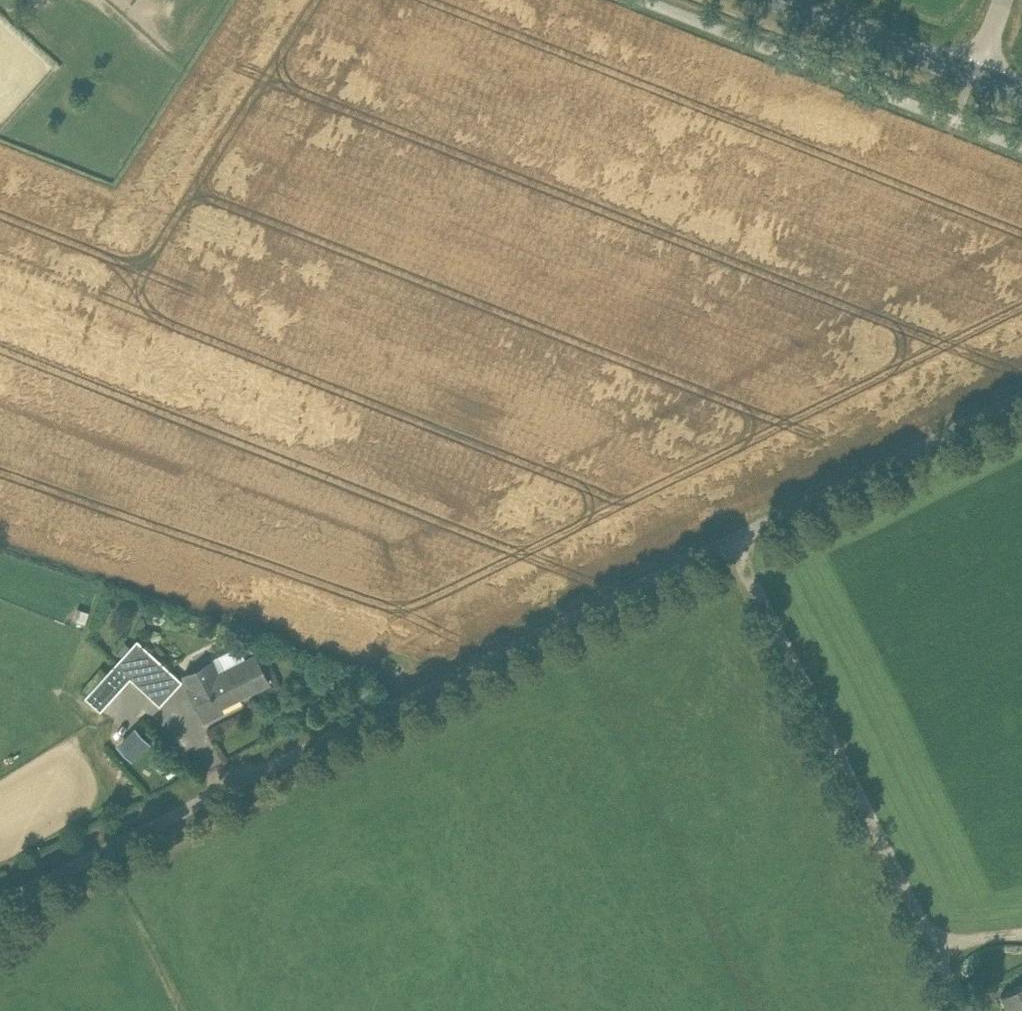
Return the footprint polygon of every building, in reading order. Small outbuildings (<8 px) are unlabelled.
[(90,611),(82,608),(79,607),(75,619),(78,620),(86,623),(90,611)] [(161,703),(182,679),(139,639),(117,662),(131,676),(161,703)] [(270,680),(257,654),(219,672),(213,659),(186,672),(192,685),(189,686),(205,719),(224,710),(221,705),(270,680)] [(116,683),(106,674),(87,694),(97,704),(116,683)] [(136,757),(154,739),(137,723),(120,741),(136,757)] [(1002,994),(1011,1010),(1021,1010),(1021,982),(1002,994)]
